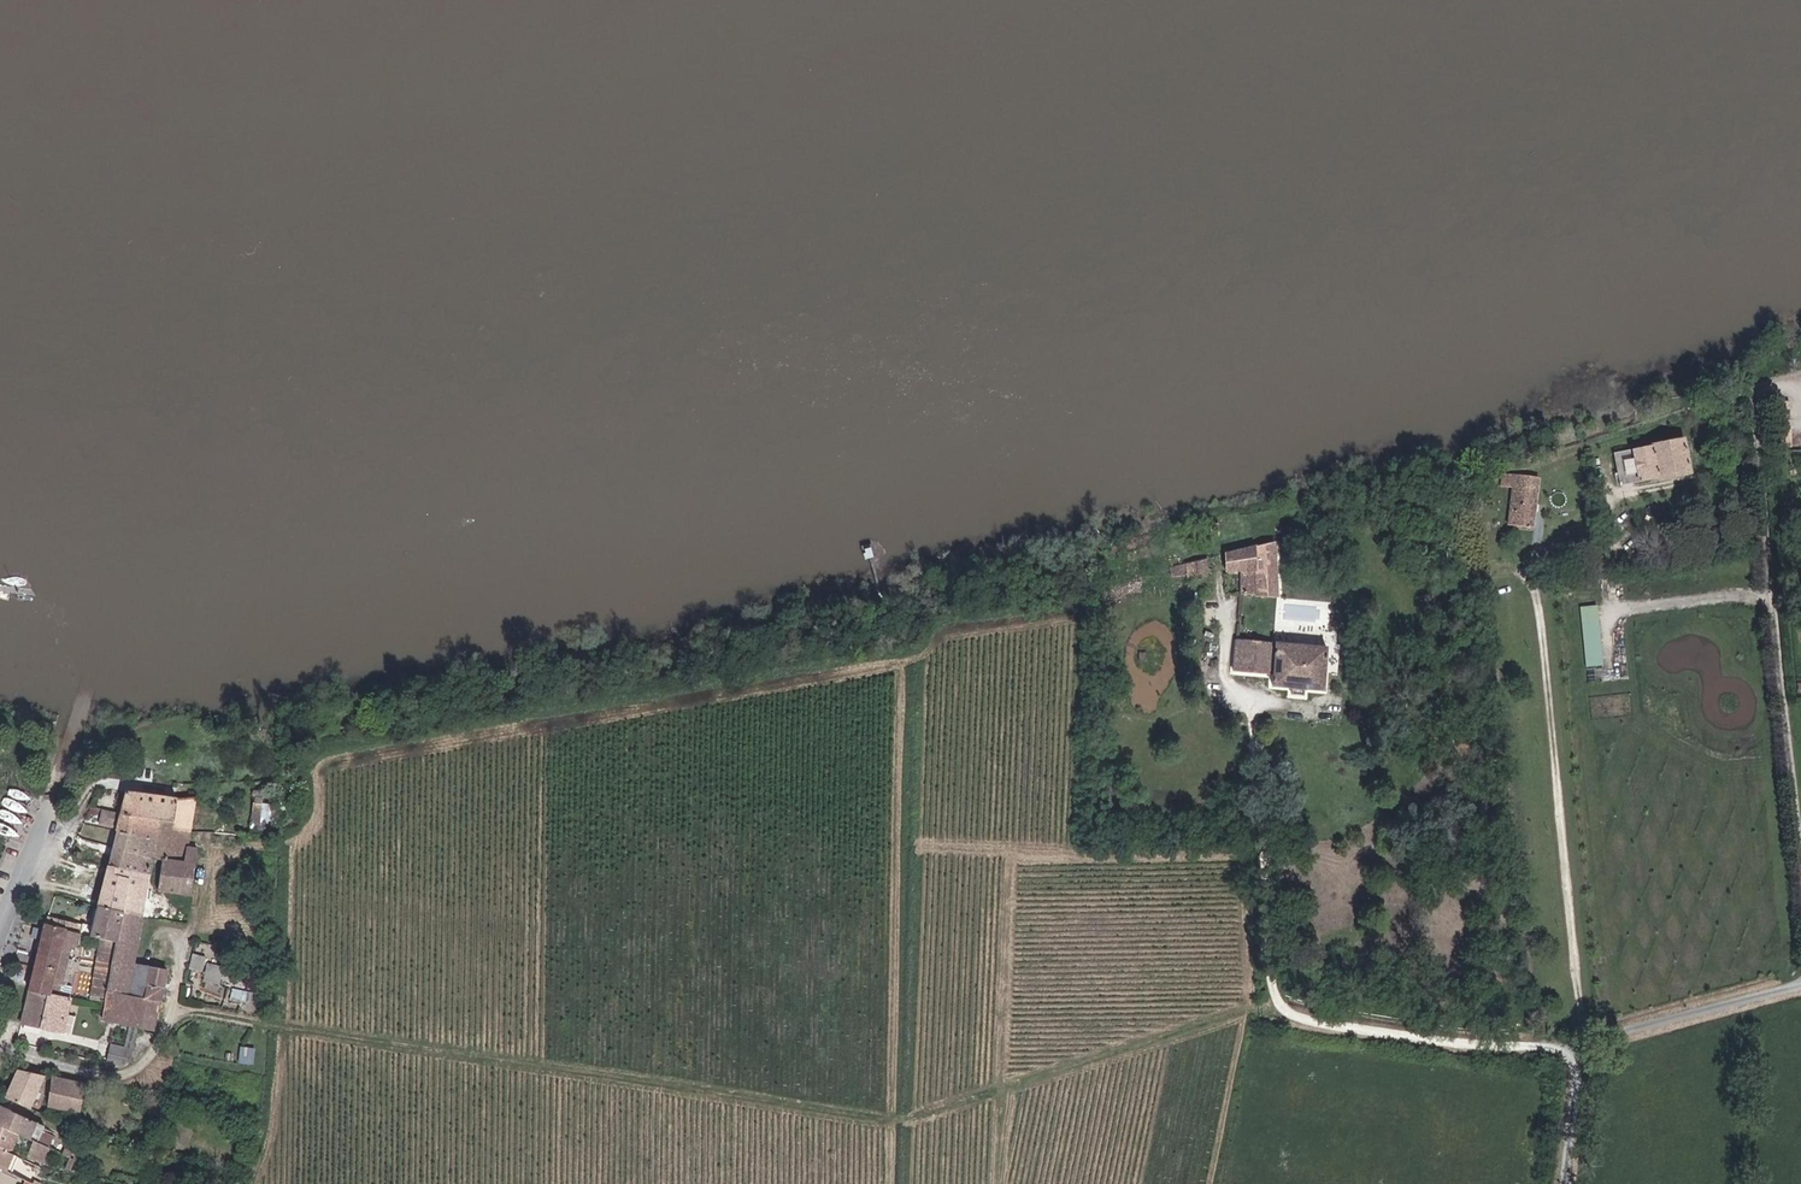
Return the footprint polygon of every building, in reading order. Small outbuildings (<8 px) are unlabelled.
[(1644,470),(1694,458),(1687,430),(1637,442),(1644,470)] [(1508,524),(1536,527),(1541,475),(1502,472),(1501,486),(1512,487),(1508,524)] [(1246,593),(1283,591),(1280,540),(1232,553),(1232,571),(1246,571),(1246,593)] [(1195,577),(1212,573),(1210,559),(1175,566),(1176,573),(1193,569),(1195,577)] [(1581,605),(1589,666),(1606,663),(1598,603),(1581,605)] [(1307,683),(1332,685),(1335,641),(1245,633),(1243,668),(1275,670),(1275,680),(1295,682),(1307,683)] [(1295,690),(1307,690),(1307,683),(1295,682),(1295,690)] [(167,822),(179,823),(185,800),(133,793),(129,815),(167,822)] [(201,851),(191,849),(201,799),(185,800),(179,823),(183,823),(173,858),(170,859),(163,891),(196,896),(201,851)] [(261,830),(278,829),(278,804),(261,804),(261,830)] [(163,839),(167,822),(129,815),(111,812),(108,824),(126,828),(126,832),(163,839)] [(170,859),(173,858),(183,823),(179,823),(167,822),(163,839),(159,856),(170,859)] [(155,871),(159,856),(163,839),(126,832),(116,864),(155,871)] [(133,884),(152,887),(155,871),(116,864),(111,881),(104,907),(128,912),(133,884)] [(147,916),(149,901),(152,887),(133,884),(128,912),(147,916)] [(89,923),(88,926),(53,918),(50,925),(85,933),(98,935),(107,937),(123,941),(128,912),(104,907),(99,925),(89,923)] [(145,1028),(159,1031),(170,973),(157,970),(140,969),(147,916),(128,912),(123,941),(114,999),(110,1020),(138,1026),(145,1028)] [(71,977),(74,959),(76,949),(83,944),(84,938),(85,933),(50,925),(35,991),(57,995),(59,983),(61,975),(71,977)] [(96,995),(114,999),(123,941),(107,937),(96,995)] [(207,970),(206,978),(225,982),(229,961),(194,954),(191,967),(207,970)] [(85,993),(74,985),(80,960),(74,959),(71,977),(61,975),(59,983),(69,985),(69,988),(81,998),(95,1001),(96,995),(85,993)] [(83,1017),(73,1015),(77,999),(57,995),(35,991),(27,1025),(79,1034),(83,1017)] [(134,1044),(140,1045),(145,1028),(138,1026),(134,1044)] [(128,1066),(135,1063),(139,1048),(119,1044),(115,1065),(123,1066),(128,1066)] [(241,1062),(256,1062),(256,1046),(241,1046),(241,1062)] [(14,1099),(35,1108),(50,1075),(27,1068),(14,1099)] [(55,1107),(87,1116),(93,1085),(59,1077),(55,1107)] [(2,1104),(0,1109),(0,1126),(23,1136),(35,1141),(42,1123),(2,1104)] [(17,1152),(23,1136),(0,1126),(0,1145),(17,1152)] [(58,1137),(47,1131),(44,1140),(55,1146),(58,1137)] [(33,1157),(47,1164),(53,1149),(39,1143),(33,1157)] [(45,1168),(16,1154),(17,1152),(0,1145),(0,1166),(4,1168),(8,1170),(33,1182),(37,1183),(38,1183),(45,1168)] [(155,1163),(156,1156),(146,1153),(144,1159),(155,1163)]
